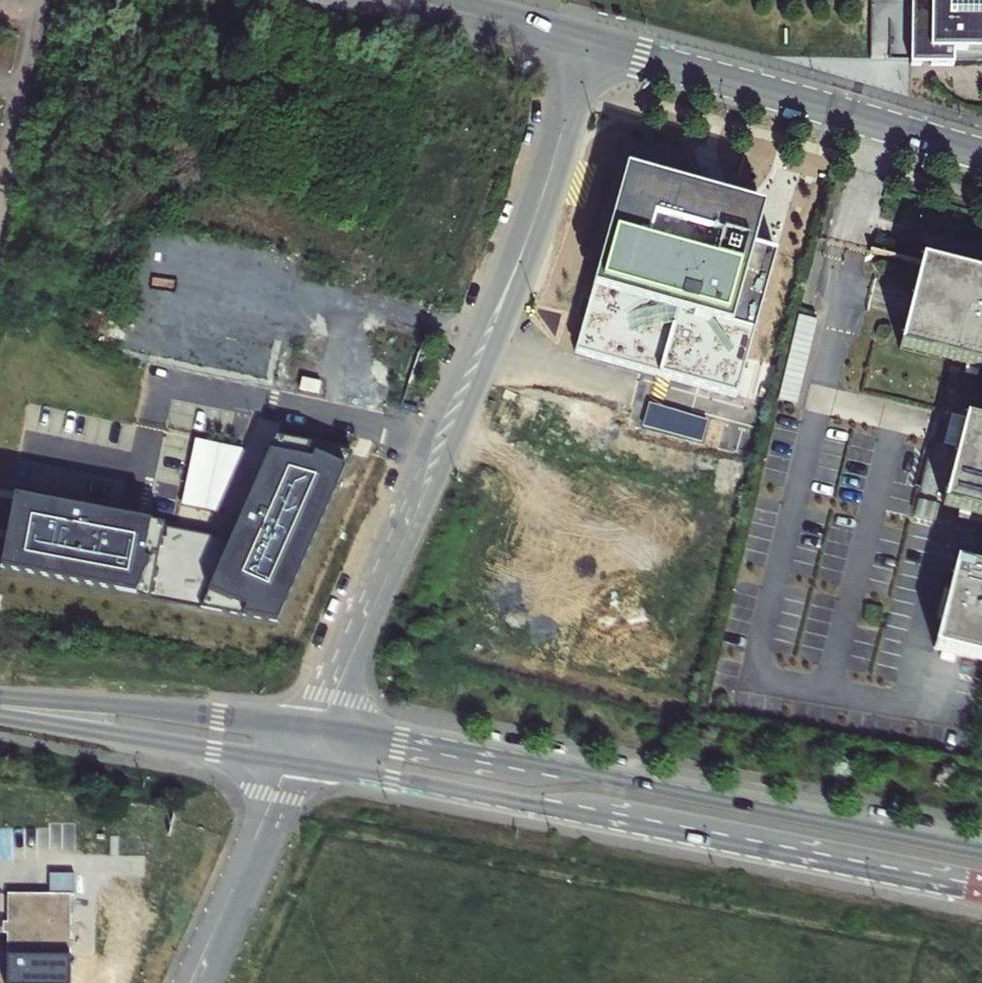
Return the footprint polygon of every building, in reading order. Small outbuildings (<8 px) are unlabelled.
[(939,1),(940,1),(941,2),(941,33),(961,33),(961,48),(981,48),(981,0),(938,0),(939,1)] [(961,33),(941,33),(941,48),(961,48),(961,33)] [(764,212),(625,174),(572,354),(740,395),(777,253),(752,250),(764,212)] [(942,265),(920,351),(981,367),(981,276),(942,265)] [(0,486),(0,572),(284,627),(360,453),(276,419),(225,530),(0,486)] [(963,507),(981,512),(981,435),(963,507)] [(934,521),(954,526),(959,506),(939,501),(934,521)] [(976,564),(954,651),(981,658),(981,565),(976,564)] [(55,889),(13,887),(13,916),(13,927),(14,960),(25,960),(25,974),(57,974),(57,960),(84,960),(84,890),(80,890),(81,869),(55,869),(55,889)]
